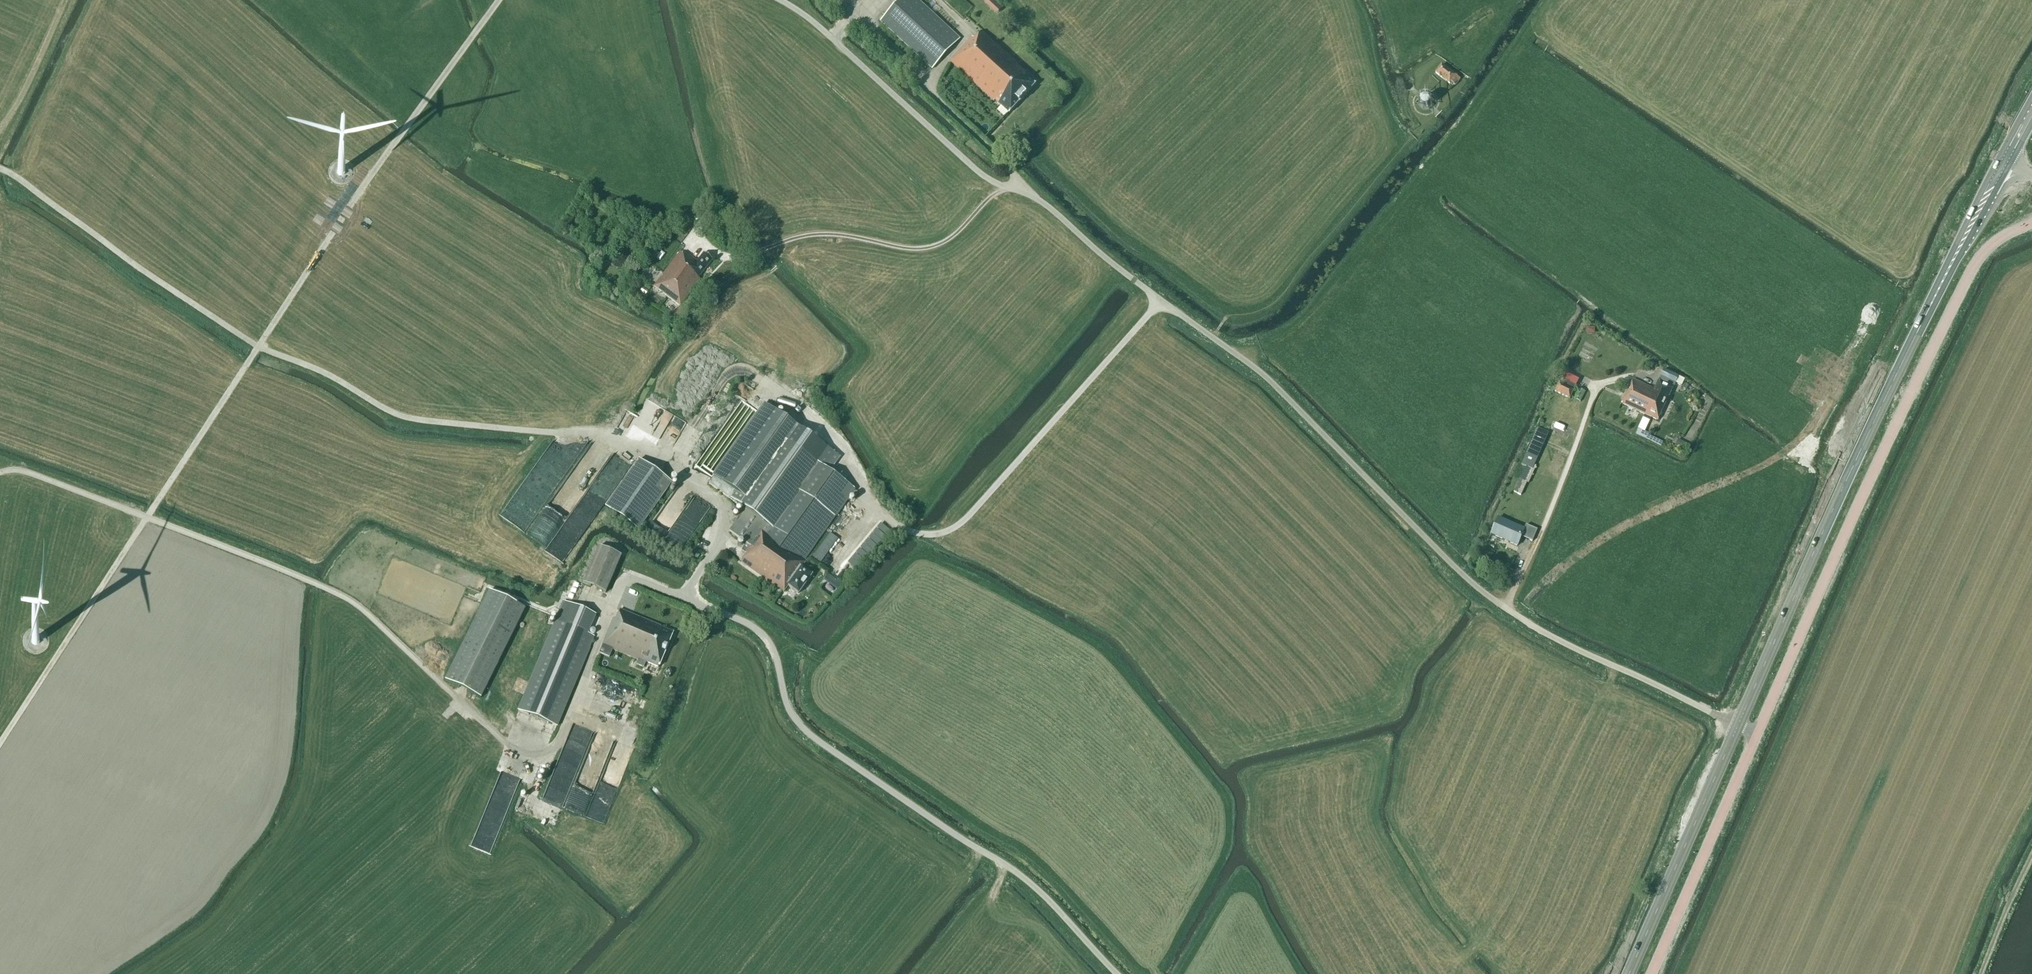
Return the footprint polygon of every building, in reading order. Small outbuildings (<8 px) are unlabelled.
[(959,38),(918,0),(901,0),(881,21),(932,69),(959,38)] [(997,14),(1003,8),(994,0),(987,0),(985,3),(997,14)] [(962,33),(964,29),(955,23),(952,27),(962,33)] [(971,37),(950,62),(994,102),(995,101),(1001,106),(997,110),(1005,117),(1009,113),(1010,114),(1020,101),(1021,102),(1027,94),(1037,82),(1014,63),(1015,62),(980,32),(974,39),(971,37)] [(1436,73),(1450,84),(1451,82),(1455,86),(1460,79),(1442,65),(1436,73)] [(1418,105),(1422,109),(1428,110),(1433,106),(1433,100),(1429,96),(1424,95),(1419,99),(1418,105)] [(654,287),(680,306),(700,280),(698,278),(712,260),(703,253),(697,262),(688,255),(687,257),(680,252),(654,287)] [(679,307),(673,315),(681,320),(687,313),(679,307)] [(1649,387),(1647,393),(1654,397),(1652,401),(1655,402),(1654,404),(1663,409),(1674,388),(1679,377),(1664,369),(1658,380),(1660,381),(1655,390),(1649,387)] [(1576,386),(1561,379),(1555,392),(1570,399),(1576,386)] [(1622,403),(1645,414),(1645,415),(1652,401),(1654,397),(1647,393),(1649,387),(1634,380),(1631,387),(1630,387),(1622,403)] [(1585,392),(1579,388),(1574,398),(1580,402),(1585,392)] [(1652,401),(1645,415),(1645,414),(1638,428),(1639,429),(1636,434),(1661,446),(1663,442),(1649,435),(1649,434),(1644,431),(1651,417),(1658,420),(1663,409),(1654,404),(1655,402),(1652,401)] [(727,402),(699,445),(709,451),(736,407),(727,402)] [(738,494),(733,501),(744,509),(729,531),(746,544),(741,551),(746,554),(741,562),(784,593),(788,587),(798,594),(812,575),(801,568),(806,561),(804,560),(854,489),(787,442),(797,428),(763,403),(712,475),(738,494)] [(682,426),(686,419),(666,409),(662,416),(682,426)] [(1548,432),(1553,421),(1543,416),(1538,428),(1548,432)] [(1517,477),(1522,479),(1527,467),(1532,470),(1548,433),(1538,428),(1522,465),(1517,477)] [(1683,451),(1687,444),(1678,439),(1675,446),(1683,451)] [(638,460),(605,506),(638,530),(671,483),(638,460)] [(571,509),(546,549),(565,560),(590,520),(571,509)] [(1491,535),(1517,546),(1521,537),(1533,541),(1537,530),(1526,525),(1524,529),(1498,518),(1491,535)] [(829,530),(813,555),(822,561),(838,535),(829,530)] [(874,546),(872,544),(878,537),(871,531),(853,551),(862,559),(874,546)] [(583,584),(605,593),(621,556),(599,547),(583,584)] [(823,580),(829,584),(833,578),(828,574),(823,580)] [(640,592),(629,587),(623,602),(635,606),(640,592)] [(525,609),(488,591),(445,681),(483,698),(525,609)] [(609,658),(612,650),(638,660),(636,665),(643,668),(646,662),(659,668),(673,633),(660,628),(660,627),(620,610),(616,620),(613,619),(599,653),(609,658)] [(557,727),(594,637),(556,621),(518,711),(557,727)] [(602,658),(601,666),(612,668),(614,660),(602,658)] [(608,755),(598,785),(593,783),(584,814),(607,821),(625,760),(608,755)] [(556,764),(543,795),(564,804),(577,773),(556,764)]
